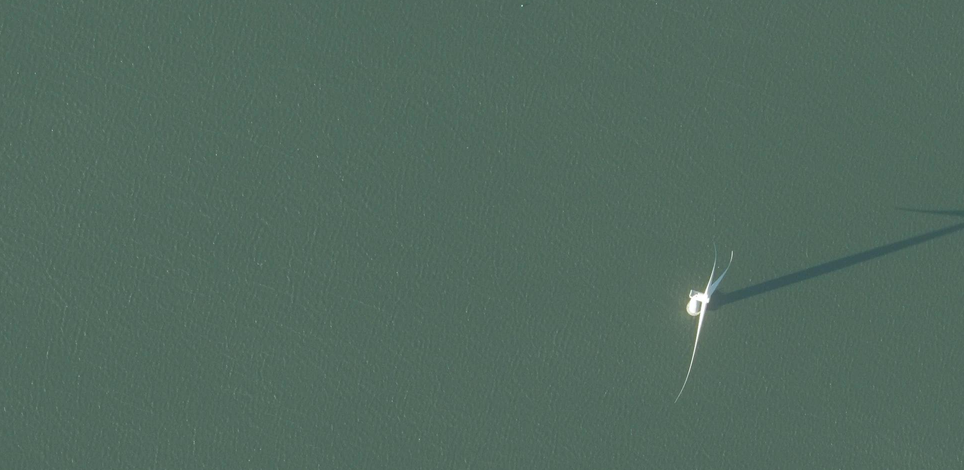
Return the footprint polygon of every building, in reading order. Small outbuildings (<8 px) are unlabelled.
[(697,305),(695,304),(693,304),(691,305),(689,307),(689,309),(689,311),(690,312),(692,314),(693,314),(695,314),(697,314),(698,312),(699,310),(699,308),(698,306),(697,305)]
